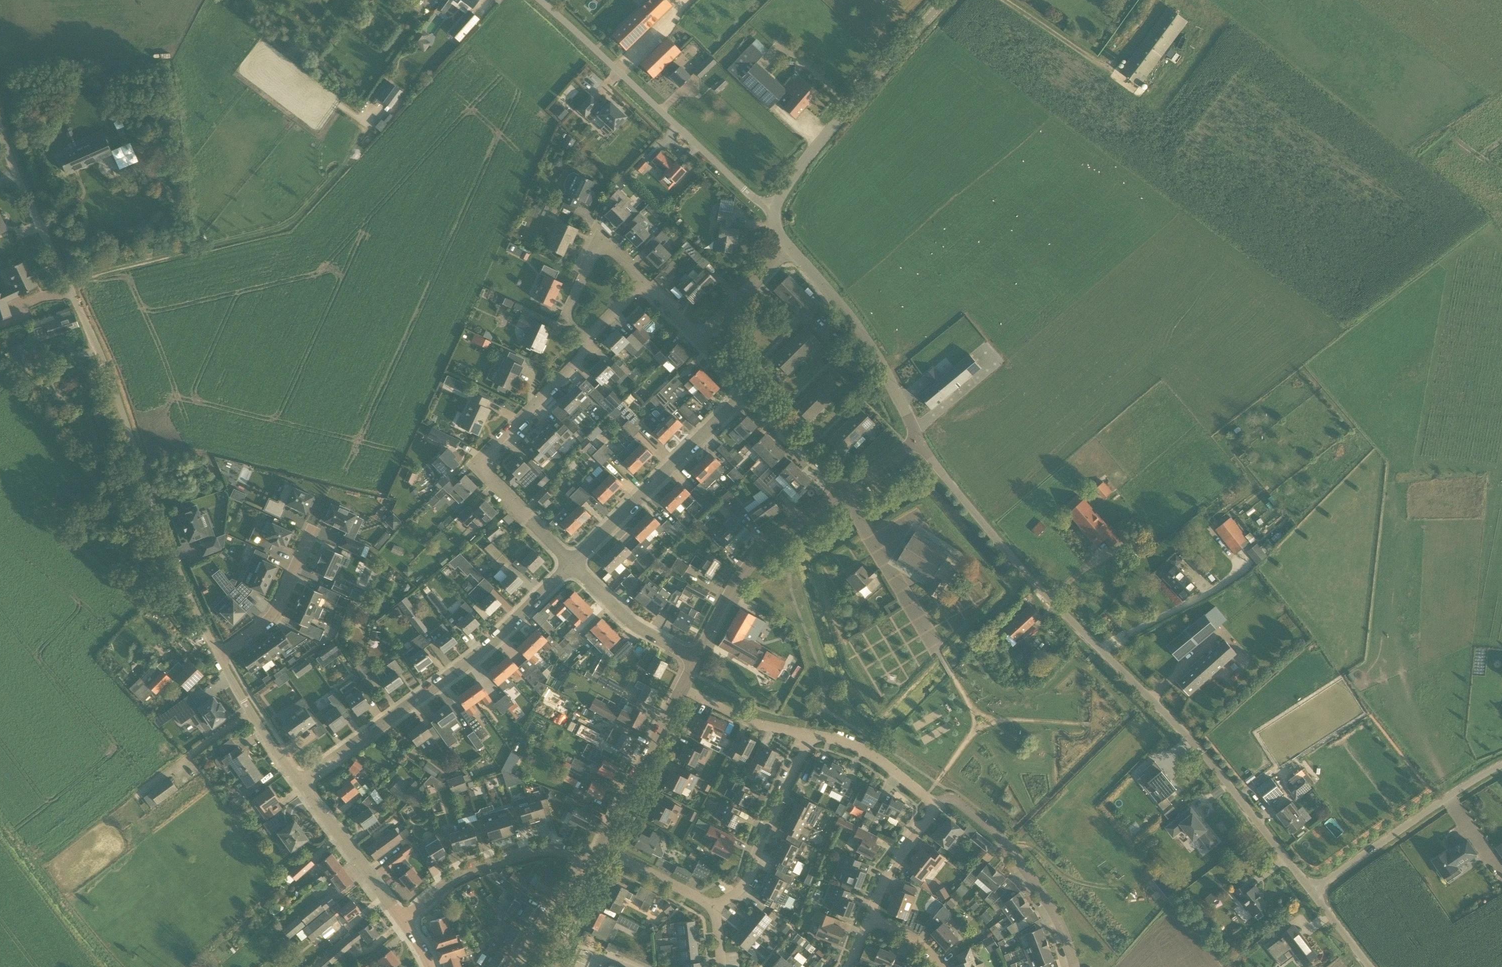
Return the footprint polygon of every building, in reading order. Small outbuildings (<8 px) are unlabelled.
[(437,8),(444,13),(454,0),(443,0),(437,8)] [(626,50),(671,6),(665,0),(649,0),(612,36),(626,50)] [(1139,86),(1188,21),(1169,7),(1120,72),(1139,86)] [(450,33),(459,41),(479,20),(469,11),(450,33)] [(413,42),(419,46),(423,40),(417,35),(413,42)] [(669,76),(680,87),(690,77),(679,66),(677,69),(670,62),(680,51),(667,38),(640,64),(653,78),(664,67),(671,74),(669,76)] [(768,50),(755,38),(727,70),(745,87),(762,68),(756,62),(768,50)] [(700,78),(716,62),(711,57),(694,73),(700,78)] [(793,97),(762,68),(745,87),(769,109),(776,101),(783,107),(783,108),(795,118),(818,92),(805,82),(793,97)] [(387,77),(375,93),(392,105),(403,89),(387,77)] [(718,93),(728,83),(722,78),(712,87),(718,93)] [(613,130),(613,131),(620,124),(622,126),(627,120),(625,118),(626,117),(620,111),(616,107),(610,101),(602,109),(597,104),(598,103),(591,96),(577,110),(590,123),(597,116),(606,124),(601,129),(608,136),(613,130)] [(562,119),(570,112),(564,106),(556,113),(562,119)] [(59,158),(67,174),(112,154),(112,153),(119,150),(110,128),(77,142),(80,149),(59,158)] [(122,129),(116,132),(119,138),(125,135),(122,129)] [(571,149),(577,140),(569,135),(563,145),(571,149)] [(674,183),(686,171),(675,162),(673,164),(660,152),(651,161),(665,173),(664,174),(674,183)] [(634,168),(640,173),(648,164),(642,159),(634,168)] [(594,183),(578,176),(579,174),(573,172),(568,175),(564,184),(565,190),(564,193),(566,194),(563,201),(577,208),(580,200),(589,205),(595,193),(590,191),(594,183)] [(630,185),(624,193),(632,199),(638,190),(630,185)] [(628,224),(627,224),(639,213),(629,203),(630,202),(618,189),(608,199),(614,206),(605,215),(617,227),(624,219),(628,224)] [(528,208),(542,215),(547,206),(533,199),(528,208)] [(730,252),(732,243),(736,244),(738,230),(730,229),(731,223),(732,223),(734,214),(718,212),(717,221),(722,221),(721,228),(718,240),(715,240),(713,250),(730,252)] [(649,223),(639,213),(627,224),(632,229),(625,235),(636,247),(649,234),(644,229),(649,223)] [(574,237),(577,230),(558,221),(554,228),(557,229),(548,249),(563,255),(572,236),(574,237)] [(646,256),(657,268),(670,255),(661,246),(669,239),(661,232),(650,242),(655,248),(646,256)] [(692,269),(693,269),(687,275),(703,292),(704,293),(716,282),(703,269),(710,262),(702,255),(701,256),(689,244),(683,249),(698,264),(692,269)] [(523,257),(526,251),(519,248),(516,253),(523,257)] [(654,279),(660,285),(679,266),(673,260),(654,279)] [(12,279),(8,281),(12,289),(7,291),(11,299),(20,295),(20,296),(38,287),(34,278),(32,279),(24,262),(7,269),(12,279)] [(534,299),(551,307),(562,283),(555,280),(559,272),(543,265),(539,274),(545,276),(534,299)] [(681,281),(676,286),(692,303),(703,292),(687,275),(686,273),(679,279),(681,281)] [(774,291),(784,301),(799,287),(789,276),(774,291)] [(784,301),(795,312),(810,297),(799,287),(784,301)] [(499,301),(512,307),(514,302),(501,296),(499,301)] [(810,297),(795,312),(805,323),(820,308),(810,297)] [(0,305),(0,321),(15,317),(10,301),(0,305)] [(637,328),(631,334),(642,345),(651,336),(646,332),(651,332),(655,328),(654,324),(650,319),(639,307),(627,319),(637,328)] [(57,315),(38,321),(32,323),(36,339),(43,338),(79,326),(75,315),(72,316),(70,311),(57,316),(57,315)] [(521,345),(540,353),(544,344),(543,343),(550,329),(532,321),(521,316),(516,326),(527,331),(521,345)] [(794,338),(809,353),(819,343),(805,328),(794,338)] [(632,354),(633,354),(642,345),(631,334),(626,339),(616,330),(604,342),(616,354),(624,346),(632,354)] [(488,348),(494,334),(487,331),(484,337),(476,333),(472,341),(488,348)] [(809,353),(794,338),(783,349),(798,364),(809,353)] [(26,342),(7,349),(10,356),(6,357),(10,369),(14,368),(15,374),(35,367),(26,342)] [(689,355),(678,344),(670,351),(665,345),(653,356),(662,365),(668,359),(676,368),(689,355)] [(642,345),(633,354),(636,358),(646,349),(645,348),(642,345)] [(783,349),(773,359),(787,374),(798,364),(783,349)] [(932,410),(982,368),(970,354),(942,378),(933,368),(925,375),(933,385),(920,396),(932,410)] [(491,368),(486,379),(509,389),(513,380),(516,381),(516,380),(515,380),(517,376),(518,377),(522,368),(504,359),(499,371),(491,368)] [(842,359),(837,364),(844,371),(849,366),(842,359)] [(615,381),(624,372),(615,363),(610,368),(601,360),(589,372),(601,384),(610,376),(615,381)] [(690,380),(684,386),(693,395),(709,379),(700,369),(690,380)] [(447,375),(443,384),(465,394),(469,386),(447,375)] [(637,375),(632,380),(638,386),(643,381),(637,375)] [(668,383),(659,391),(670,402),(672,404),(676,400),(675,395),(673,392),(675,390),(682,383),(675,376),(668,383)] [(815,386),(830,401),(841,391),(826,376),(815,386)] [(709,379),(693,395),(702,404),(708,398),(718,388),(709,379)] [(591,401),(586,396),(587,396),(576,385),(567,394),(582,410),(591,401)] [(815,386),(805,397),(819,412),(830,401),(815,386)] [(605,409),(609,414),(615,408),(605,398),(604,398),(594,388),(588,394),(604,410),(605,409)] [(616,408),(622,401),(612,391),(605,398),(615,408),(615,409),(616,408)] [(670,402),(659,391),(653,397),(664,408),(670,402)] [(459,426),(478,435),(482,426),(481,424),(482,421),(484,421),(489,410),(485,408),(488,401),(474,394),(459,426)] [(573,434),(577,438),(579,435),(575,431),(578,428),(576,425),(587,414),(582,410),(567,394),(558,403),(571,416),(563,424),(573,434)] [(819,412),(805,397),(794,407),(809,422),(819,412)] [(642,421),(626,405),(622,401),(616,408),(628,420),(638,430),(644,424),(645,424),(642,421)] [(694,426),(701,420),(684,403),(678,410),(694,426)] [(671,414),(671,415),(665,409),(656,418),(672,434),(681,425),(671,414)] [(848,420),(863,435),(874,424),(859,409),(848,420)] [(642,421),(645,424),(644,424),(663,443),(672,434),(656,418),(654,416),(650,412),(642,421)] [(743,439),(756,426),(746,416),(734,429),(743,439)] [(632,437),(638,430),(628,420),(621,426),(632,437)] [(863,435),(848,420),(838,430),(852,445),(863,435)] [(561,445),(573,434),(563,424),(556,432),(549,425),(539,434),(556,451),(561,446),(561,445)] [(431,427),(427,437),(446,446),(450,437),(431,427)] [(852,445),(838,430),(827,441),(828,442),(832,446),(842,456),(852,445)] [(528,453),(540,466),(551,455),(551,456),(556,451),(539,434),(530,443),(534,447),(528,453)] [(761,457),(774,444),(765,435),(752,447),(761,457)] [(635,438),(626,448),(642,464),(651,455),(641,444),(635,438)] [(585,452),(592,445),(585,439),(578,446),(585,452)] [(828,442),(823,446),(828,451),(832,446),(828,442)] [(604,443),(598,449),(607,459),(613,453),(604,443)] [(774,444),(761,457),(771,467),(784,454),(774,444)] [(716,449),(729,462),(733,457),(737,453),(733,448),(729,452),(721,445),(716,449)] [(642,464),(626,448),(617,457),(622,463),(632,473),(642,464)] [(432,463),(435,466),(445,476),(458,464),(453,458),(455,456),(447,449),(432,463)] [(607,459),(598,449),(591,455),(601,465),(607,459)] [(733,457),(729,462),(734,467),(743,458),(738,452),(737,453),(733,457)] [(710,473),(716,479),(725,470),(709,453),(700,463),(710,473)] [(517,456),(506,466),(512,473),(505,480),(510,485),(517,478),(522,483),(523,483),(525,483),(525,482),(525,480),(528,478),(530,479),(535,475),(541,470),(531,460),(526,465),(517,456)] [(778,474),(788,484),(801,471),(791,462),(778,474)] [(710,473),(700,463),(690,472),(701,482),(707,488),(711,483),(705,477),(710,473)] [(735,483),(742,476),(734,467),(727,474),(735,483)] [(596,477),(602,483),(612,494),(621,484),(611,474),(605,468),(596,477)] [(759,478),(763,482),(772,473),(768,469),(759,478)] [(408,471),(404,480),(411,483),(415,474),(408,471)] [(801,471),(788,484),(798,493),(810,481),(801,471)] [(776,477),(772,473),(763,482),(767,486),(776,477)] [(447,491),(459,503),(476,487),(465,475),(459,482),(453,476),(435,495),(439,499),(447,491)] [(584,483),(577,490),(587,500),(593,494),(602,503),(612,494),(602,483),(596,477),(587,486),(584,483)] [(755,482),(762,489),(752,496),(759,505),(769,519),(780,511),(775,504),(780,499),(777,496),(767,486),(763,482),(759,478),(755,482)] [(1093,488),(1101,500),(1111,493),(1103,480),(1093,488)] [(684,498),(690,504),(695,500),(689,494),(679,483),(670,492),(680,503),(684,498)] [(574,510),(570,514),(580,525),(590,515),(580,506),(587,500),(577,490),(576,490),(572,486),(565,493),(572,500),(569,504),(574,510)] [(264,510),(280,518),(284,509),(283,509),(285,504),(292,507),(291,507),(297,510),(297,509),(306,513),(309,505),(311,506),(314,499),(312,498),(313,497),(293,488),(290,495),(287,494),(285,498),(281,496),(278,502),(269,498),(264,510)] [(534,497),(541,504),(551,495),(544,488),(534,497)] [(242,502),(245,495),(234,490),(231,497),(242,502)] [(702,496),(712,505),(718,500),(708,490),(702,496)] [(733,504),(740,513),(745,509),(729,490),(724,494),(733,504)] [(680,503),(670,492),(660,502),(670,512),(671,512),(676,518),(681,513),(680,512),(684,508),(680,503)] [(777,496),(780,499),(786,505),(790,501),(781,492),(777,496)] [(724,494),(720,498),(733,514),(722,524),(728,530),(741,543),(750,534),(735,518),(740,513),(733,504),(724,494)] [(696,502),(703,508),(706,511),(712,505),(702,496),(696,502)] [(1092,509),(1093,507),(1090,504),(1090,505),(1084,499),(1083,501),(1078,496),(1064,508),(1081,527),(1080,528),(1088,537),(1089,536),(1097,546),(1105,539),(1112,547),(1120,539),(1097,512),(1096,514),(1092,509)] [(472,520),(480,528),(484,523),(496,513),(485,501),(474,512),(468,506),(457,516),(466,526),(472,520)] [(204,555),(220,549),(215,538),(211,526),(204,528),(196,505),(185,509),(186,513),(179,516),(183,525),(183,526),(183,527),(184,527),(185,530),(185,531),(185,532),(189,542),(199,538),(201,544),(200,545),(204,555)] [(360,555),(364,545),(353,540),(356,533),(352,531),(354,525),(351,524),(355,516),(348,512),(349,510),(340,506),(339,508),(332,505),(324,521),(347,532),(345,536),(344,536),(339,546),(360,555)] [(769,519),(759,505),(748,512),(758,527),(769,519)] [(570,514),(564,508),(549,523),(559,534),(565,528),(571,534),(580,525),(570,514)] [(649,513),(639,522),(650,533),(655,529),(660,534),(665,530),(675,541),(681,535),(672,525),(667,520),(661,525),(649,513)] [(400,522),(393,514),(389,518),(389,525),(393,529),(400,522)] [(1236,554),(1250,543),(1230,518),(1216,529),(1236,554)] [(678,519),(672,525),(681,535),(688,529),(678,519)] [(702,533),(708,539),(713,533),(699,519),(694,523),(703,532),(702,533)] [(630,532),(646,548),(651,543),(645,538),(650,533),(639,522),(630,532)] [(1047,527),(1040,522),(1032,530),(1038,536),(1047,527)] [(270,550),(273,544),(279,547),(280,544),(286,547),(292,532),(272,523),(268,533),(255,527),(249,540),(270,550)] [(502,532),(495,524),(484,534),(491,541),(502,532)] [(728,530),(718,540),(725,547),(731,553),(741,543),(728,530)] [(949,552),(948,553),(942,550),(943,548),(942,547),(941,549),(936,546),(937,544),(936,543),(935,545),(929,542),(930,540),(929,539),(928,541),(923,538),(924,536),(916,531),(913,536),(912,536),(912,537),(908,544),(904,541),(901,547),(905,549),(901,556),(900,556),(900,557),(897,562),(904,566),(905,565),(911,568),(910,570),(911,570),(912,569),(917,572),(916,574),(917,574),(918,573),(924,576),(923,578),(924,578),(925,577),(931,581),(925,589),(924,589),(924,590),(937,598),(948,581),(950,582),(958,569),(945,561),(948,558),(947,557),(950,552),(949,552)] [(225,534),(215,538),(220,549),(224,547),(225,534)] [(502,554),(491,541),(484,548),(495,560),(502,554)] [(625,556),(632,562),(636,558),(630,552),(620,542),(609,552),(619,561),(625,556)] [(403,548),(394,544),(391,552),(399,555),(400,556),(403,548)] [(512,563),(522,574),(528,568),(532,572),(544,561),(527,544),(522,548),(525,551),(512,563)] [(1257,544),(1248,552),(1258,563),(1267,555),(1257,544)] [(327,548),(323,555),(321,554),(319,559),(316,565),(318,566),(315,572),(331,580),(343,555),(327,548)] [(262,561),(256,574),(270,580),(277,567),(266,562),(269,555),(255,549),(252,556),(262,561)] [(643,556),(651,564),(657,559),(649,550),(643,556)] [(1185,559),(1203,577),(1212,568),(1194,550),(1185,559)] [(1175,554),(1178,557),(1177,557),(1181,560),(1185,556),(1182,553),(1181,554),(1178,551),(1175,554)] [(619,561),(609,552),(599,563),(609,572),(611,575),(615,578),(625,568),(619,561)] [(459,568),(468,561),(461,554),(454,561),(457,564),(456,565),(459,568)] [(720,563),(708,554),(703,561),(695,556),(690,564),(698,569),(697,570),(710,578),(710,577),(720,563)] [(651,564),(643,556),(637,561),(646,570),(651,564)] [(682,576),(689,566),(677,558),(671,568),(682,576)] [(468,561),(459,568),(466,575),(469,572),(479,582),(483,578),(468,561)] [(512,571),(504,564),(499,568),(507,576),(500,583),(510,594),(523,582),(512,571)] [(861,566),(846,578),(857,591),(876,576),(871,569),(867,573),(861,566)] [(1174,591),(1183,600),(1196,587),(1175,566),(1164,577),(1175,589),(1174,591)] [(270,580),(256,574),(253,572),(247,585),(241,583),(236,588),(246,598),(251,592),(253,589),(264,594),(267,589),(268,590),(271,583),(270,582),(270,580)] [(621,584),(626,589),(636,579),(631,573),(621,584)] [(634,598),(645,606),(661,587),(660,587),(647,577),(647,578),(641,574),(636,579),(626,589),(633,596),(633,595),(637,591),(639,592),(634,598)] [(335,581),(331,588),(349,597),(353,589),(335,581)] [(695,585),(688,582),(684,589),(692,593),(703,599),(707,592),(695,585)] [(301,597),(300,598),(317,606),(321,598),(336,604),(340,595),(320,585),(317,591),(306,587),(301,597)] [(479,604),(489,615),(500,604),(490,594),(482,585),(478,589),(475,587),(469,594),(479,604)] [(246,598),(236,588),(234,587),(222,599),(228,605),(219,613),(218,612),(218,613),(227,622),(227,621),(228,620),(233,625),(238,620),(247,612),(246,611),(246,612),(239,605),(246,598)] [(674,606),(682,593),(677,590),(671,595),(661,587),(645,606),(656,615),(666,601),(674,606)] [(426,595),(445,619),(451,614),(432,590),(426,595)] [(560,614),(565,619),(583,601),(574,592),(553,612),(557,616),(560,614)] [(848,599),(856,608),(862,603),(855,594),(848,599)] [(404,598),(399,602),(397,604),(421,634),(429,645),(435,640),(444,652),(457,642),(442,624),(430,633),(415,614),(417,612),(406,597),(404,598)] [(300,598),(296,608),(313,616),(317,606),(300,598)] [(583,601),(573,612),(578,616),(572,622),(576,627),(582,621),(593,611),(583,601)] [(457,623),(467,634),(479,624),(469,612),(468,613),(462,605),(457,610),(463,617),(457,623)] [(1205,615),(1167,646),(1179,660),(1217,628),(1216,628),(1227,619),(1216,606),(1205,615)] [(1015,640),(1041,617),(1033,607),(1014,623),(1012,621),(1004,628),(1015,640)] [(309,624),(313,616),(296,608),(295,609),(296,609),(291,620),(302,625),(299,631),(320,640),(324,631),(309,624)] [(673,624),(686,631),(697,611),(691,608),(688,615),(680,611),(673,624)] [(718,646),(775,679),(785,663),(752,643),(764,622),(755,617),(740,608),(718,646)] [(594,644),(610,629),(601,619),(591,629),(585,635),(594,644)] [(540,626),(549,635),(555,629),(546,620),(540,626)] [(563,637),(564,638),(569,643),(578,634),(572,628),(563,637)] [(594,644),(603,654),(609,648),(619,638),(610,629),(594,644)] [(271,637),(281,652),(292,645),(293,647),(307,638),(291,631),(285,635),(281,630),(271,637)] [(550,648),(559,657),(565,651),(563,649),(558,644),(549,635),(545,639),(536,630),(527,639),(537,649),(541,645),(547,651),(550,648)] [(373,631),(373,639),(382,639),(382,631),(373,631)] [(409,642),(413,647),(402,654),(407,660),(410,658),(419,671),(432,661),(422,649),(429,645),(421,634),(409,642)] [(574,648),(575,648),(584,639),(578,634),(569,643),(574,648)] [(281,652),(271,637),(261,644),(271,659),(281,652)] [(564,638),(558,644),(563,649),(569,643),(564,638)] [(1042,657),(1025,638),(1016,646),(1034,665),(1042,657)] [(532,654),(537,649),(527,639),(517,649),(528,659),(534,665),(538,660),(532,654)] [(1189,695),(1237,653),(1225,641),(1206,657),(1204,655),(1191,667),(1193,669),(1178,683),(1189,695)] [(569,643),(563,649),(565,651),(568,654),(574,648),(569,643)] [(271,659),(261,644),(251,651),(262,666),(271,659)] [(622,647),(611,658),(618,662),(628,652),(622,647)] [(251,674),(262,666),(251,651),(240,659),(251,674)] [(667,664),(646,653),(642,659),(650,664),(647,671),(659,678),(667,664)] [(498,665),(507,676),(512,672),(518,678),(523,674),(517,668),(508,657),(498,665)] [(594,670),(601,674),(608,662),(601,658),(594,670)] [(376,673),(366,659),(354,668),(362,678),(367,675),(369,678),(376,673)] [(203,675),(187,660),(181,666),(184,669),(175,678),(188,690),(203,675)] [(380,680),(389,692),(402,682),(398,676),(404,672),(395,660),(382,669),(387,675),(380,680)] [(139,678),(129,688),(143,702),(150,695),(153,692),(156,694),(171,679),(162,670),(161,671),(156,665),(141,680),(139,678)] [(507,676),(498,665),(488,674),(497,685),(498,685),(503,691),(508,687),(510,689),(515,685),(507,676)] [(795,671),(791,676),(796,679),(800,674),(803,669),(799,667),(796,672),(795,671)] [(531,672),(540,682),(546,677),(537,668),(531,672)] [(592,674),(589,679),(597,683),(601,676),(600,676),(601,674),(594,670),(592,674)] [(525,678),(533,688),(532,689),(533,691),(535,689),(541,696),(547,685),(540,682),(531,672),(525,678)] [(365,712),(363,710),(369,706),(364,698),(370,694),(362,682),(358,676),(353,680),(356,685),(351,689),(343,695),(346,699),(357,715),(358,714),(359,715),(365,712)] [(624,689),(608,680),(605,687),(620,695),(624,689)] [(650,704),(657,690),(645,684),(637,681),(634,686),(642,690),(638,698),(650,704)] [(476,702),(481,698),(490,709),(492,710),(497,707),(500,713),(507,708),(500,699),(493,703),(487,694),(478,682),(468,690),(476,702)] [(565,694),(574,692),(573,683),(563,684),(565,694)] [(457,697),(470,716),(476,712),(471,705),(476,702),(468,690),(457,697)] [(341,715),(347,711),(334,693),(328,697),(331,702),(319,711),(334,731),(336,730),(337,731),(341,727),(341,726),(346,722),(344,720),(341,715)] [(506,694),(500,699),(507,708),(517,701),(513,694),(508,697),(506,694)] [(200,711),(212,728),(227,717),(223,711),(224,710),(220,703),(218,704),(213,698),(199,708),(189,695),(170,710),(181,724),(200,711)] [(293,739),(318,720),(303,698),(290,707),(295,715),(283,724),(293,739)] [(617,711),(594,698),(588,708),(612,721),(617,711)] [(449,728),(458,722),(455,718),(456,717),(447,704),(433,715),(436,719),(431,722),(433,726),(441,737),(448,747),(457,741),(449,728)] [(638,728),(645,714),(633,708),(629,716),(621,712),(618,718),(626,722),(638,728)] [(720,737),(726,724),(709,715),(706,721),(699,718),(691,732),(702,738),(700,743),(719,752),(721,747),(717,745),(721,737),(720,737)] [(468,723),(473,731),(475,732),(482,727),(475,718),(468,723)] [(408,733),(417,746),(427,738),(431,744),(441,737),(433,726),(428,730),(422,722),(408,733)] [(629,746),(632,738),(621,732),(620,732),(612,728),(609,733),(605,741),(613,746),(625,752),(626,751),(627,752),(630,746),(629,746)] [(598,746),(601,739),(582,729),(578,736),(598,746)] [(473,731),(467,736),(477,750),(484,746),(475,732),(473,731)] [(755,742),(743,736),(738,747),(732,744),(727,755),(737,760),(741,754),(747,757),(755,742)] [(684,746),(678,758),(693,766),(697,760),(704,764),(710,751),(695,743),(692,750),(684,746)] [(587,758),(600,765),(597,772),(611,779),(617,767),(610,763),(612,759),(601,754),(602,751),(593,746),(587,758)] [(773,768),(770,766),(777,753),(765,747),(761,756),(756,753),(747,770),(758,775),(760,770),(770,775),(773,768)] [(232,751),(221,759),(220,757),(219,757),(218,757),(217,757),(215,759),(215,761),(216,763),(217,765),(218,766),(219,767),(222,766),(227,773),(230,770),(235,777),(239,774),(253,764),(248,756),(245,758),(242,753),(236,758),(232,751)] [(519,757),(511,752),(501,770),(510,773),(519,757)] [(355,775),(366,762),(358,756),(348,770),(355,775)] [(574,759),(571,764),(583,770),(586,764),(575,757),(574,759)] [(422,769),(431,775),(434,777),(439,770),(427,762),(422,769)] [(827,784),(837,765),(832,763),(830,767),(824,764),(822,767),(816,764),(809,778),(820,784),(822,781),(827,784)] [(1151,771),(1146,775),(1152,782),(1154,779),(1169,797),(1181,786),(1166,768),(1163,771),(1156,763),(1149,769),(1151,771)] [(253,764),(239,774),(243,780),(236,786),(241,792),(245,797),(258,788),(254,782),(259,778),(256,773),(258,772),(253,764)] [(583,770),(571,764),(567,772),(566,775),(581,783),(578,788),(586,792),(586,793),(600,800),(606,788),(580,775),(583,770)] [(843,796),(850,781),(844,778),(846,775),(840,772),(842,768),(837,765),(827,784),(833,787),(831,790),(843,796)] [(665,785),(688,797),(698,777),(682,769),(679,775),(671,772),(665,785)] [(501,770),(505,782),(521,777),(501,770)] [(449,786),(450,788),(465,782),(471,780),(468,774),(463,776),(462,775),(447,780),(447,782),(443,783),(447,786),(449,786)] [(342,783),(344,786),(337,792),(345,802),(358,791),(357,790),(361,787),(352,775),(342,783)] [(443,783),(434,777),(431,775),(424,783),(425,786),(433,784),(434,788),(437,789),(447,786),(443,783)] [(1295,799),(1311,788),(1303,776),(1287,788),(1295,799)] [(177,788),(169,778),(143,797),(151,808),(177,788)] [(1257,789),(1269,804),(1283,793),(1271,778),(1257,789)] [(399,779),(390,790),(404,803),(417,788),(412,783),(408,788),(399,779)] [(728,788),(724,796),(746,808),(749,801),(752,803),(755,798),(748,794),(751,789),(735,781),(731,790),(728,788)] [(465,782),(450,788),(453,795),(467,789),(465,782)] [(711,785),(705,782),(702,789),(708,792),(711,785)] [(863,810),(875,816),(881,804),(875,801),(880,792),(868,786),(860,801),(866,804),(863,810)] [(261,812),(266,820),(281,809),(276,802),(279,800),(270,788),(255,798),(264,810),(261,812)] [(379,808),(369,793),(357,807),(361,813),(356,817),(364,829),(377,819),(372,813),(379,808)] [(567,824),(575,828),(577,824),(586,828),(592,816),(583,811),(586,805),(588,806),(588,807),(589,806),(567,795),(564,802),(571,805),(568,812),(572,814),(567,824)] [(512,806),(517,822),(516,816),(520,814),(523,825),(527,824),(528,825),(535,823),(529,804),(527,796),(511,801),(512,806)] [(235,797),(228,802),(233,809),(240,804),(235,797)] [(881,804),(875,816),(872,821),(873,821),(869,830),(874,832),(878,823),(880,824),(882,824),(883,824),(885,823),(889,816),(895,819),(903,804),(891,798),(887,807),(881,804)] [(529,804),(535,823),(542,821),(542,819),(546,818),(543,808),(548,806),(546,799),(529,804)] [(813,826),(822,808),(804,799),(801,805),(796,803),(790,814),(806,822),(813,826)] [(649,815),(656,818),(654,823),(653,823),(662,828),(662,827),(664,823),(665,823),(668,817),(675,820),(681,808),(670,802),(667,808),(656,803),(649,815)] [(741,824),(744,819),(737,816),(740,810),(724,802),(719,812),(724,814),(720,821),(735,829),(738,823),(741,824)] [(1295,807),(1292,803),(1277,814),(1292,833),(1303,824),(1292,810),(1295,807)] [(496,819),(502,838),(511,836),(510,834),(514,833),(511,823),(517,821),(517,822),(512,806),(494,811),(496,819)] [(1192,807),(1167,826),(1174,835),(1184,827),(1194,839),(1199,834),(1210,847),(1218,841),(1192,807)] [(692,821),(696,812),(690,809),(686,818),(692,821)] [(804,842),(807,837),(808,837),(811,831),(803,827),(806,822),(790,814),(785,825),(790,828),(787,833),(785,832),(785,833),(788,834),(806,844),(806,843),(804,842)] [(271,834),(283,824),(276,815),(264,824),(271,834)] [(483,818),(477,820),(481,832),(487,831),(490,840),(494,839),(494,841),(502,838),(496,819),(485,822),(483,818)] [(838,818),(834,825),(843,830),(847,822),(838,818)] [(940,830),(939,829),(932,837),(947,849),(954,841),(955,842),(964,831),(949,819),(940,830)] [(477,820),(465,824),(464,821),(458,823),(460,830),(466,849),(475,847),(474,845),(478,844),(475,834),(481,832),(477,820)] [(279,832),(278,833),(279,834),(291,850),(290,850),(291,851),(293,850),(295,853),(301,849),(299,845),(306,840),(307,840),(307,839),(307,838),(294,821),(294,822),(279,833),(279,832)] [(848,823),(845,828),(852,832),(855,827),(848,823)] [(710,825),(705,835),(716,841),(711,851),(727,859),(734,845),(725,841),(728,835),(734,838),(734,837),(710,825)] [(400,842),(404,848),(414,841),(407,827),(398,833),(395,829),(391,832),(389,829),(381,834),(383,837),(367,849),(375,860),(400,842)] [(877,836),(858,827),(854,835),(852,839),(860,843),(856,851),(871,859),(878,845),(870,841),(873,835),(877,837),(877,836)] [(466,849),(460,830),(448,834),(453,851),(457,850),(458,852),(466,849)] [(435,835),(438,839),(442,846),(447,842),(440,831),(435,835)] [(634,845),(658,857),(661,853),(657,842),(660,835),(652,831),(649,838),(640,833),(634,845)] [(977,831),(971,839),(987,852),(993,844),(977,831)] [(776,849),(798,860),(798,859),(794,857),(796,853),(800,855),(806,844),(788,834),(785,841),(783,840),(780,845),(779,844),(776,849)] [(448,856),(442,846),(438,839),(425,846),(423,842),(416,846),(418,849),(423,858),(429,854),(434,862),(439,859),(440,861),(448,856)] [(1451,874),(1453,877),(1461,872),(1458,868),(1477,855),(1467,840),(1448,853),(1447,851),(1433,861),(1439,870),(1438,872),(1441,876),(1443,876),(1444,878),(1451,874)] [(414,841),(404,848),(386,862),(391,868),(393,867),(401,876),(400,878),(410,890),(421,881),(401,857),(412,850),(414,852),(418,849),(416,846),(414,841)] [(777,869),(790,876),(798,860),(776,849),(774,853),(775,854),(773,859),(776,861),(773,867),(777,869)] [(922,849),(916,857),(918,859),(909,869),(923,880),(934,867),(936,869),(946,858),(935,849),(930,855),(922,849)] [(321,880),(323,882),(342,867),(332,854),(318,864),(326,874),(322,877),(321,876),(315,880),(317,883),(321,880)] [(859,888),(865,873),(857,870),(860,862),(842,855),(836,870),(845,873),(842,882),(859,888)] [(290,874),(295,880),(314,864),(308,857),(290,874)] [(699,860),(692,874),(691,874),(692,875),(703,880),(712,871),(699,860)] [(978,878),(986,884),(998,870),(994,867),(993,867),(988,863),(982,870),(976,865),(963,881),(971,887),(978,878)] [(353,882),(342,867),(323,882),(326,886),(332,882),(340,892),(353,882)] [(536,873),(541,876),(535,886),(549,895),(556,883),(548,879),(551,874),(539,868),(536,873)] [(508,873),(503,869),(499,874),(504,878),(508,873)] [(767,878),(764,883),(788,895),(792,887),(790,886),(794,878),(790,876),(777,869),(774,876),(770,874),(768,879),(767,878)] [(985,899),(991,905),(1006,891),(1000,886),(1006,878),(998,870),(986,884),(982,888),(989,894),(985,899)] [(533,885),(513,871),(506,880),(526,895),(533,885)] [(807,876),(804,882),(811,885),(813,880),(807,876)] [(528,896),(526,895),(506,880),(502,877),(497,884),(500,886),(500,885),(505,889),(520,900),(509,917),(513,919),(517,922),(520,917),(531,924),(539,911),(528,905),(525,903),(528,896)] [(789,896),(788,895),(764,883),(762,888),(763,889),(761,894),(764,895),(760,902),(778,910),(781,904),(784,905),(789,896)] [(632,901),(635,897),(635,895),(627,891),(627,890),(614,884),(607,897),(607,898),(613,901),(609,909),(619,914),(624,906),(620,904),(624,897),(632,901)] [(907,919),(911,910),(916,897),(915,896),(917,889),(905,884),(903,892),(897,889),(888,912),(904,918),(902,924),(920,934),(926,927),(912,921),(907,919)] [(962,884),(956,891),(963,896),(968,890),(962,884)] [(1250,890),(1245,884),(1234,893),(1247,910),(1248,909),(1253,916),(1267,905),(1258,893),(1260,892),(1255,886),(1250,890)] [(831,910),(848,917),(853,903),(846,900),(849,893),(831,886),(825,900),(834,903),(831,910)] [(942,901),(949,896),(944,887),(936,892),(942,901)] [(1002,908),(1008,916),(1026,902),(1019,892),(1011,898),(1006,891),(991,905),(996,912),(1002,908)] [(1214,891),(1205,899),(1210,905),(1220,897),(1214,891)] [(324,909),(324,910),(334,902),(328,894),(319,902),(316,899),(298,914),(306,924),(324,909)] [(491,894),(485,898),(491,906),(497,901),(491,894)] [(947,902),(946,902),(952,909),(960,901),(954,896),(954,895),(947,902)] [(453,903),(447,897),(438,905),(443,910),(445,908),(446,909),(453,903)] [(644,901),(640,909),(647,912),(651,903),(644,900),(644,901)] [(974,900),(969,905),(974,910),(979,906),(974,900)] [(328,907),(330,908),(303,930),(313,941),(338,920),(343,926),(360,911),(352,901),(342,909),(339,906),(335,902),(328,907)] [(513,927),(512,927),(509,925),(513,919),(509,917),(504,912),(497,901),(491,906),(503,922),(501,927),(509,932),(504,940),(517,948),(525,934),(513,927)] [(668,902),(661,908),(666,914),(673,908),(668,902)] [(1013,923),(1007,927),(1012,934),(1030,925),(1025,918),(1033,912),(1026,902),(1008,916),(1013,923)] [(951,913),(944,905),(932,920),(939,927),(932,934),(946,950),(959,939),(945,924),(951,919),(949,918),(951,917),(951,913)] [(774,926),(777,923),(758,908),(749,918),(764,930),(769,923),(774,926)] [(602,939),(612,919),(605,915),(594,909),(586,924),(595,929),(592,934),(591,933),(591,934),(602,939)] [(820,923),(815,936),(837,944),(843,929),(832,925),(834,918),(816,911),(813,920),(820,923)] [(987,911),(980,916),(987,924),(993,919),(987,911)] [(632,922),(619,915),(615,922),(629,929),(632,922)] [(477,965),(476,965),(476,962),(479,953),(478,953),(478,952),(460,933),(455,934),(453,929),(450,930),(446,916),(430,921),(435,935),(432,936),(433,937),(432,937),(432,938),(433,943),(434,942),(434,944),(435,949),(436,949),(436,950),(435,950),(437,955),(438,955),(438,956),(437,956),(439,961),(440,961),(440,962),(441,961),(441,962),(443,961),(445,966),(477,966),(477,965)] [(282,930),(289,938),(305,925),(298,917),(282,930)] [(749,918),(741,929),(760,944),(762,941),(758,937),(764,930),(749,918)] [(791,918),(789,923),(794,927),(797,920),(791,918)] [(677,937),(698,935),(697,927),(694,928),(694,921),(670,923),(670,928),(676,927),(677,937)] [(790,927),(784,922),(779,928),(785,933),(790,927)] [(310,966),(325,966),(330,962),(331,964),(351,946),(350,945),(363,936),(368,943),(379,935),(370,923),(351,937),(348,933),(310,966)] [(473,927),(485,943),(491,938),(479,923),(473,927)] [(1025,935),(1029,945),(1046,939),(1042,928),(1037,930),(1035,924),(1021,932),(1023,936),(1025,935)] [(1280,936),(1290,949),(1292,947),(1305,964),(1316,955),(1302,938),(1300,940),(1291,928),(1280,936)] [(760,944),(741,929),(732,939),(751,955),(754,951),(749,947),(755,940),(760,944)] [(698,935),(677,937),(678,946),(672,947),(673,951),(696,949),(696,943),(699,942),(698,935)] [(992,936),(983,941),(989,952),(999,947),(992,936)] [(1278,964),(1293,953),(1280,937),(1265,948),(1278,964)] [(802,946),(806,941),(803,939),(799,945),(786,960),(780,956),(772,966),(786,966),(794,957),(793,957),(802,946)] [(1004,939),(998,942),(1002,950),(1006,948),(1004,945),(1007,944),(1004,939)] [(1050,949),(1046,939),(1029,945),(1033,956),(1050,949)] [(806,941),(802,946),(807,950),(811,945),(806,941)] [(608,942),(605,948),(616,953),(616,952),(647,966),(650,966),(652,963),(608,942)] [(898,954),(890,950),(889,952),(880,948),(879,950),(866,945),(862,956),(881,964),(880,966),(883,966),(902,966),(893,964),(898,954)] [(479,953),(476,962),(482,966),(485,962),(494,966),(505,966),(510,958),(498,950),(498,951),(489,946),(486,951),(479,953)] [(974,959),(975,959),(970,947),(958,955),(961,964),(958,965),(959,966),(977,966),(974,959)] [(684,964),(701,962),(700,955),(697,955),(696,949),(673,951),(673,955),(679,955),(680,964),(684,964)] [(1051,950),(1050,949),(1033,956),(1038,966),(1054,960),(1050,950),(1051,950)] [(383,966),(382,966),(394,966),(400,962),(391,950),(378,960),(383,966)] [(803,964),(807,959),(799,953),(795,957),(803,964)] [(802,964),(794,957),(786,966),(800,966),(802,964)]
